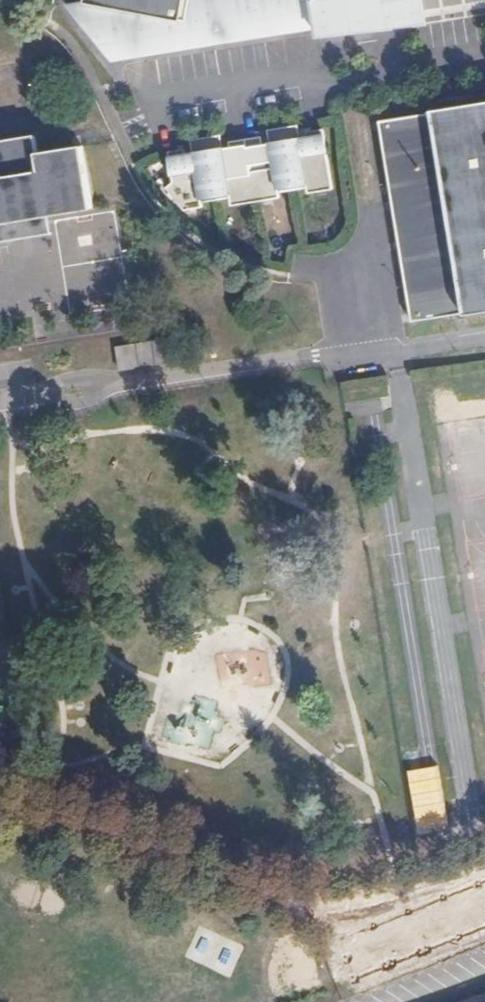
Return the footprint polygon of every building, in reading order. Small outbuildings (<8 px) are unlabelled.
[(86,1),(60,5),(115,66),(314,35),(391,24),(432,17),(429,0),(86,0),(86,1)] [(380,125),(413,325),(466,316),(467,319),(484,316),(484,104),(433,113),(433,117),(380,125)] [(185,154),(170,157),(175,187),(169,193),(186,215),(203,213),(202,204),(232,200),(234,210),(282,203),(281,194),(310,190),(311,198),(336,195),(329,134),(309,136),(309,140),(302,140),(301,130),(271,135),(273,149),(248,152),(247,150),(225,153),(223,141),(192,145),(194,157),(186,158),(185,154)] [(47,220),(91,213),(81,147),(35,155),(33,138),(0,143),(0,247),(50,239),(47,220)] [(160,345),(111,352),(114,377),(164,371),(160,345)]
